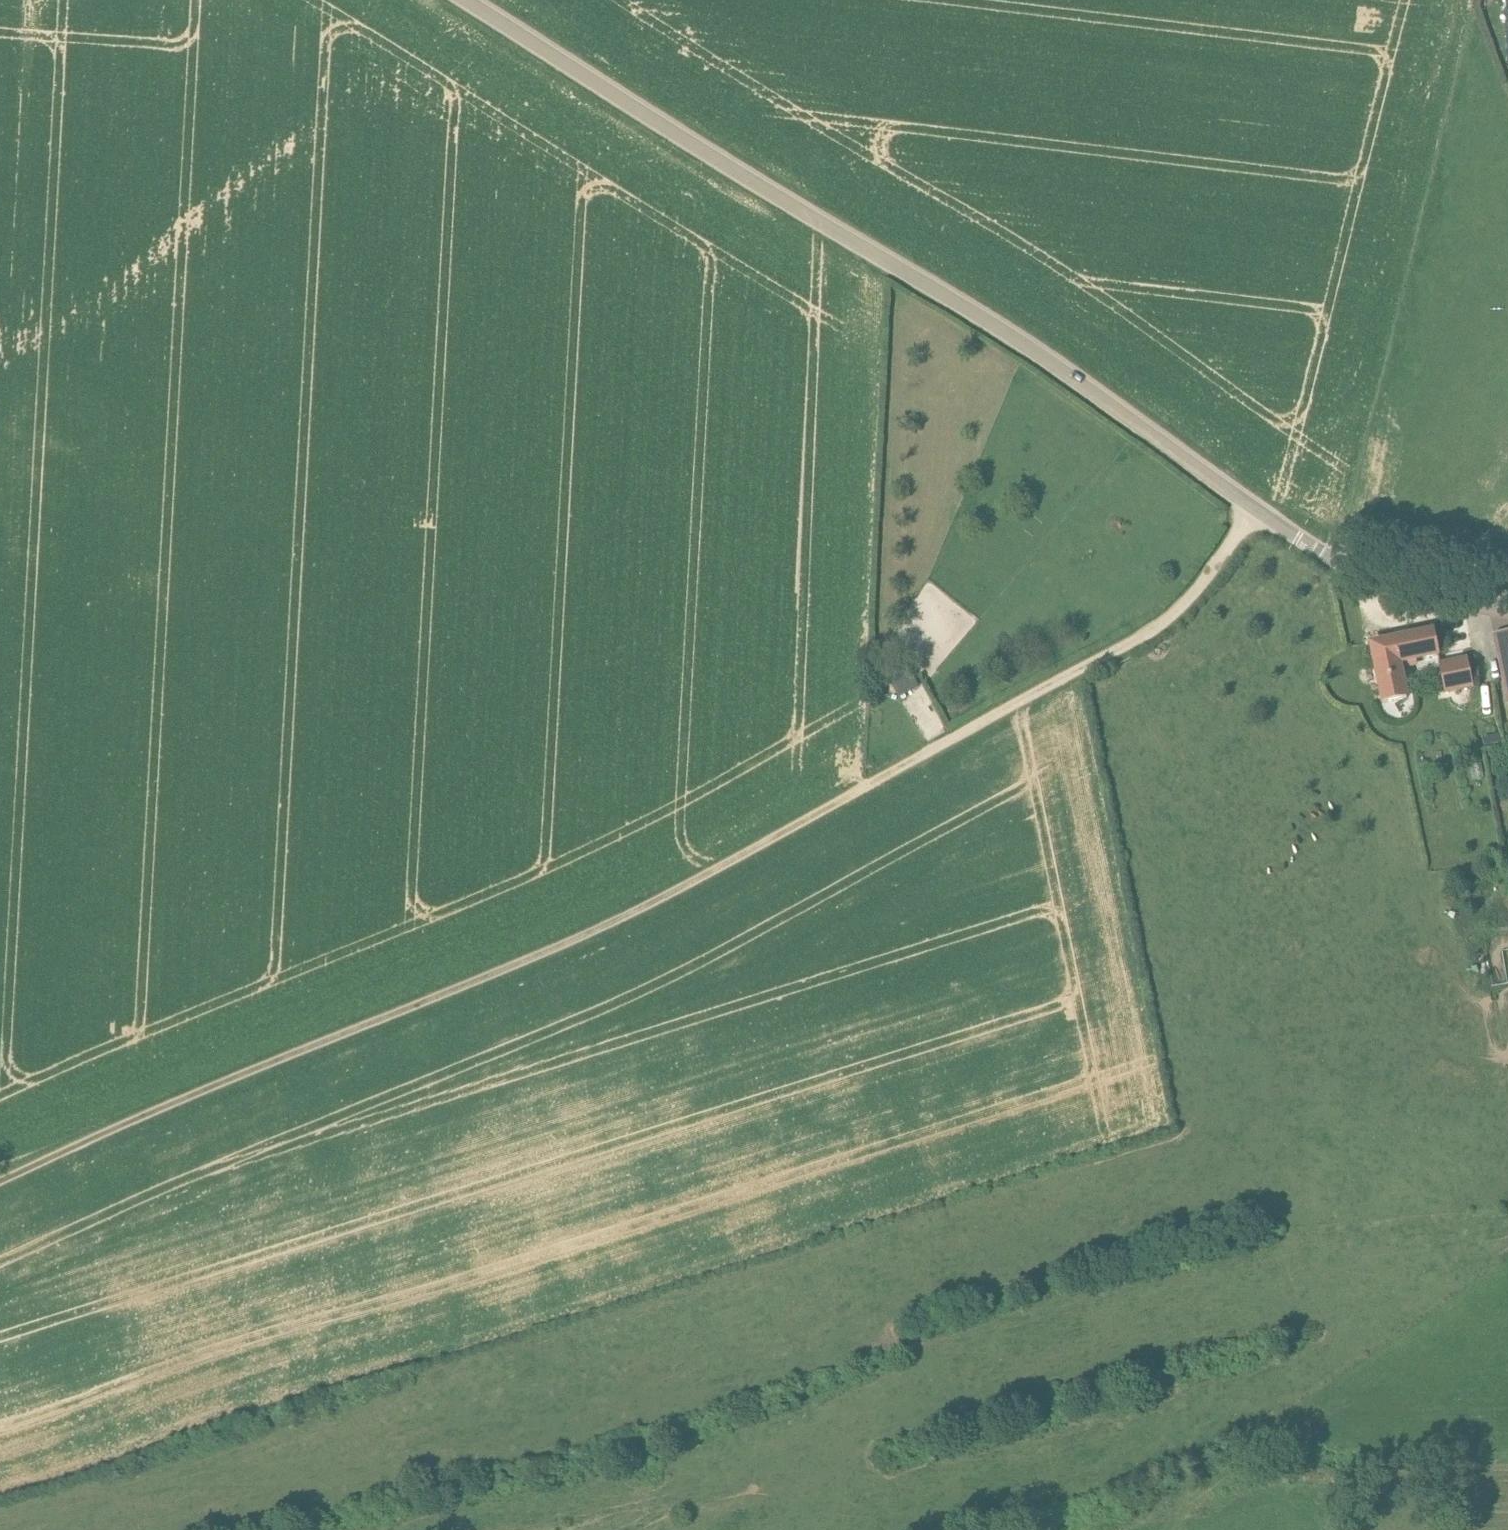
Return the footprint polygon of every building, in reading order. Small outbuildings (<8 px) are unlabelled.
[(1434,631),(1371,644),(1384,703),(1407,698),(1400,663),(1439,655),(1434,631)] [(1494,635),(1499,658),(1507,657),(1507,663),(1507,632),(1494,635)] [(1473,687),(1468,659),(1440,665),(1445,693),(1473,687)] [(1481,765),(1469,768),(1472,782),(1484,780),(1481,765)]
